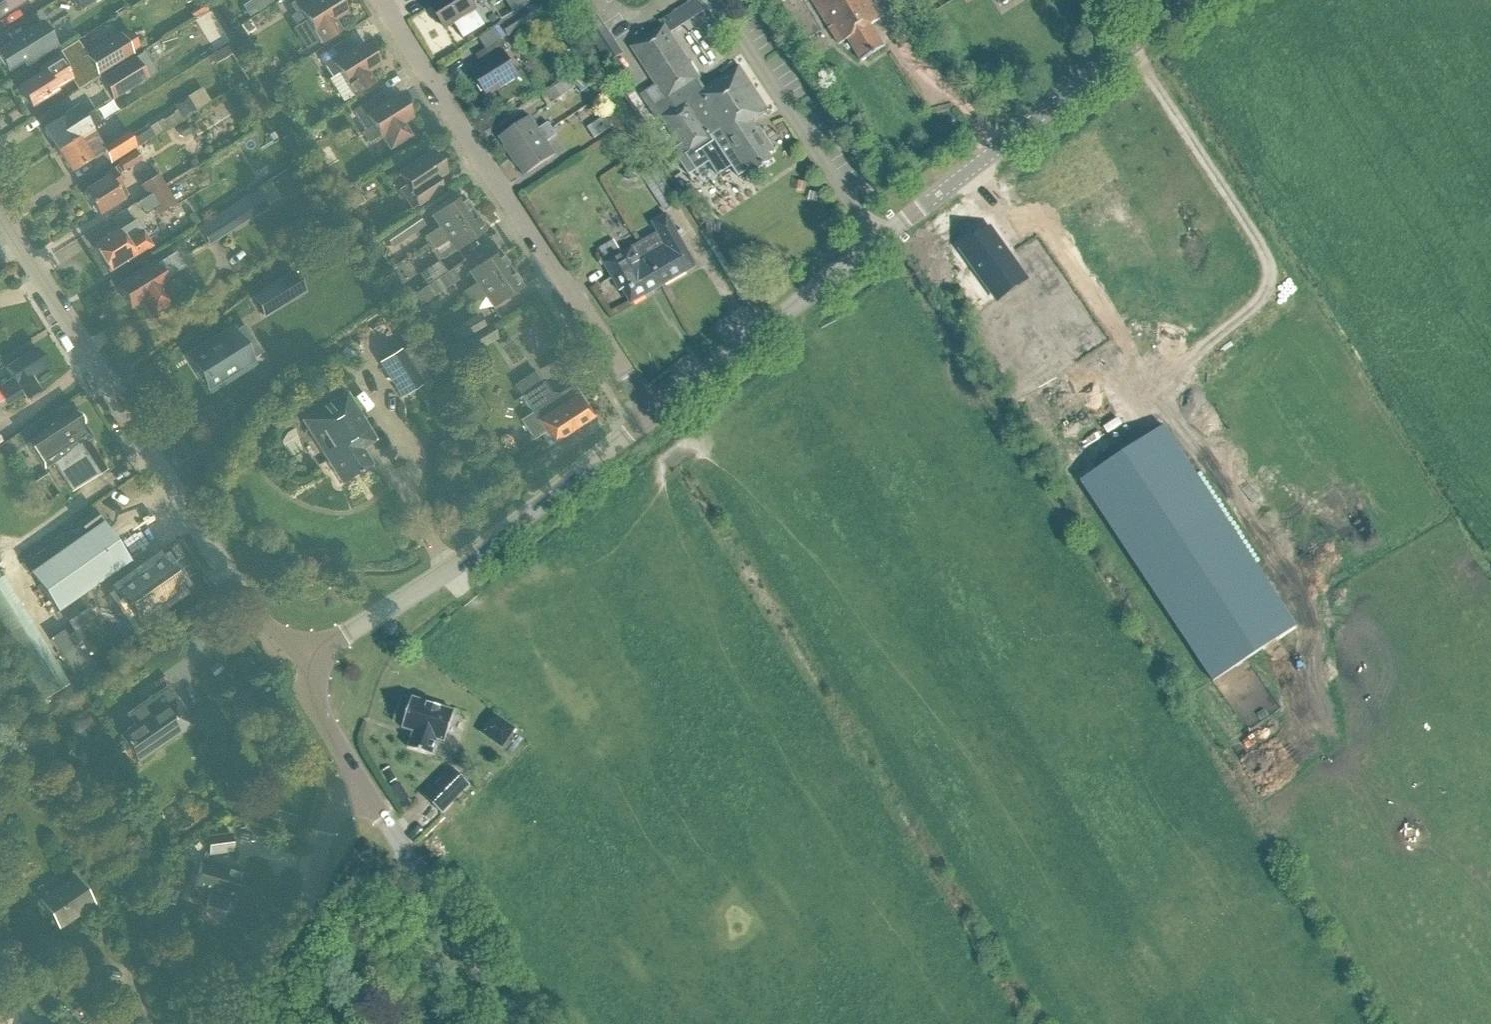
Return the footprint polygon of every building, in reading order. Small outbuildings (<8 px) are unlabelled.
[(20,3),(19,0),(0,0),(0,16),(20,3)] [(82,13),(104,0),(74,0),(82,13)] [(336,0),(296,0),(289,4),(295,13),(291,16),(297,26),(306,21),(320,44),(340,31),(333,19),(344,12),(336,0)] [(430,5),(444,28),(454,22),(464,39),(486,25),(475,8),(470,0),(438,0),(430,5)] [(718,1),(717,0),(681,0),(670,6),(679,22),(718,1)] [(838,44),(847,39),(861,61),(883,47),(870,25),(883,16),(873,0),(811,0),(838,44)] [(252,1),(243,7),(249,18),(259,12),(252,1)] [(504,37),(532,21),(526,11),(498,28),(504,37)] [(620,53),(593,13),(580,22),(607,62),(620,53)] [(25,66),(56,47),(41,23),(21,35),(23,37),(0,51),(0,61),(6,71),(22,61),(25,66)] [(170,33),(177,44),(192,34),(185,24),(170,33)] [(663,26),(629,47),(654,85),(640,95),(656,120),(660,117),(679,146),(672,150),(689,175),(709,162),(717,175),(731,166),(738,177),(744,172),(747,176),(771,159),(768,154),(773,151),(758,127),(756,128),(751,120),(767,110),(738,66),(702,90),(696,80),(698,79),(663,26)] [(119,34),(85,55),(98,76),(132,55),(130,51),(137,47),(127,32),(120,37),(119,34)] [(338,73),(346,85),(353,96),(373,84),(366,72),(377,65),(364,45),(354,51),(346,39),(318,56),(331,78),(338,73)] [(482,66),(472,72),(486,95),(496,88),(505,103),(531,87),(522,72),(517,75),(503,53),(507,50),(500,40),(475,55),(482,66)] [(572,50),(562,56),(571,69),(580,62),(572,50)] [(134,57),(100,79),(113,100),(147,78),(134,57)] [(39,69),(42,73),(17,89),(30,108),(55,91),(71,80),(57,58),(39,69)] [(546,105),(574,87),(568,78),(540,95),(546,105)] [(368,143),(381,135),(389,149),(410,136),(401,123),(410,117),(397,97),(387,104),(380,93),(352,111),(364,130),(361,132),(368,143)] [(174,106),(182,119),(195,111),(187,98),(177,104),(174,106)] [(56,151),(90,129),(102,122),(94,109),(78,120),(70,107),(59,114),(61,117),(42,129),(56,151)] [(510,157),(551,129),(547,122),(536,129),(528,117),(497,137),(510,157)] [(603,117),(587,128),(593,138),(609,128),(603,117)] [(137,147),(154,136),(149,128),(132,140),(137,147)] [(90,129),(56,151),(70,173),(102,152),(109,165),(133,150),(126,137),(104,151),(90,129)] [(551,129),(510,157),(523,176),(554,156),(546,143),(556,137),(551,129)] [(122,170),(139,160),(135,152),(118,162),(122,170)] [(408,183),(397,191),(410,210),(430,196),(424,186),(444,173),(431,153),(401,173),(408,183)] [(115,191),(123,186),(112,169),(104,174),(106,178),(82,193),(96,216),(121,200),(115,191)] [(674,203),(653,170),(642,177),(664,210),(674,203)] [(143,185),(149,195),(165,185),(159,175),(143,185)] [(165,185),(149,195),(161,214),(176,204),(165,185)] [(208,243),(266,207),(256,191),(198,227),(208,243)] [(355,191),(343,199),(351,212),(363,204),(355,191)] [(429,243),(472,214),(460,196),(430,216),(438,227),(425,236),(429,243)] [(472,214),(429,243),(433,250),(447,241),(454,252),(484,232),(472,214)] [(695,266),(677,234),(681,231),(681,230),(676,233),(666,214),(651,222),(657,232),(638,243),(663,285),(695,266)] [(134,257),(151,247),(142,232),(142,233),(134,221),(118,231),(117,229),(106,236),(107,238),(92,247),(108,272),(133,256),(134,257)] [(400,224),(383,235),(391,248),(408,237),(400,224)] [(73,232),(77,244),(96,238),(93,227),(73,232)] [(960,249),(991,292),(1020,271),(990,228),(960,249)] [(630,304),(663,285),(638,243),(604,263),(612,277),(611,278),(619,291),(622,289),(630,304)] [(466,298),(509,270),(497,252),(468,272),(475,283),(462,292),(466,298)] [(177,279),(163,287),(160,282),(182,267),(174,254),(152,269),(150,266),(117,287),(130,307),(140,301),(150,318),(173,304),(187,295),(177,279)] [(425,285),(446,272),(439,260),(418,274),(425,285)] [(446,272),(425,285),(425,286),(413,294),(419,304),(453,283),(458,280),(451,269),(446,272)] [(509,270),(466,298),(471,306),(484,297),(492,308),(521,288),(509,270)] [(292,272),(250,298),(264,320),(306,294),(292,272)] [(360,288),(350,293),(357,308),(368,303),(360,288)] [(457,344),(485,328),(478,315),(450,332),(457,344)] [(457,344),(455,345),(464,359),(497,340),(488,326),(485,328),(457,344)] [(249,364),(228,330),(199,349),(202,354),(191,361),(209,389),(249,364)] [(380,364),(400,399),(433,379),(413,346),(401,353),(400,352),(380,364)] [(30,376),(45,366),(34,350),(6,368),(12,378),(0,386),(0,395),(6,405),(23,394),(26,398),(38,391),(30,376)] [(513,385),(552,444),(592,418),(572,387),(559,395),(550,394),(543,383),(541,384),(534,372),(513,385)] [(346,393),(302,421),(341,484),(371,465),(361,449),(375,441),(346,393)] [(71,491),(105,470),(86,441),(91,438),(82,425),(83,419),(81,414),(74,413),(26,444),(43,471),(53,464),(71,491)] [(47,503),(60,495),(47,475),(34,484),(47,503)] [(84,532),(99,521),(93,512),(77,523),(84,532)] [(22,563),(37,585),(56,612),(128,562),(100,522),(83,535),(78,527),(71,532),(69,530),(22,563)] [(163,558),(116,591),(137,620),(183,588),(163,558)] [(65,685),(0,579),(0,666),(26,709),(65,685)] [(132,728),(120,736),(138,762),(193,724),(175,698),(174,700),(166,688),(124,716),(132,728)] [(401,729),(413,732),(408,748),(431,756),(436,740),(444,742),(454,712),(411,698),(401,729)] [(452,768),(424,796),(441,813),(469,785),(452,768)] [(208,853),(232,850),(230,834),(206,837),(208,853)] [(151,842),(139,849),(147,862),(159,855),(151,842)] [(201,862),(191,896),(206,901),(205,906),(226,913),(229,902),(232,903),(240,873),(201,862)] [(58,929),(93,905),(74,878),(39,901),(58,929)] [(109,1014),(94,1023),(116,1023),(109,1014)]
